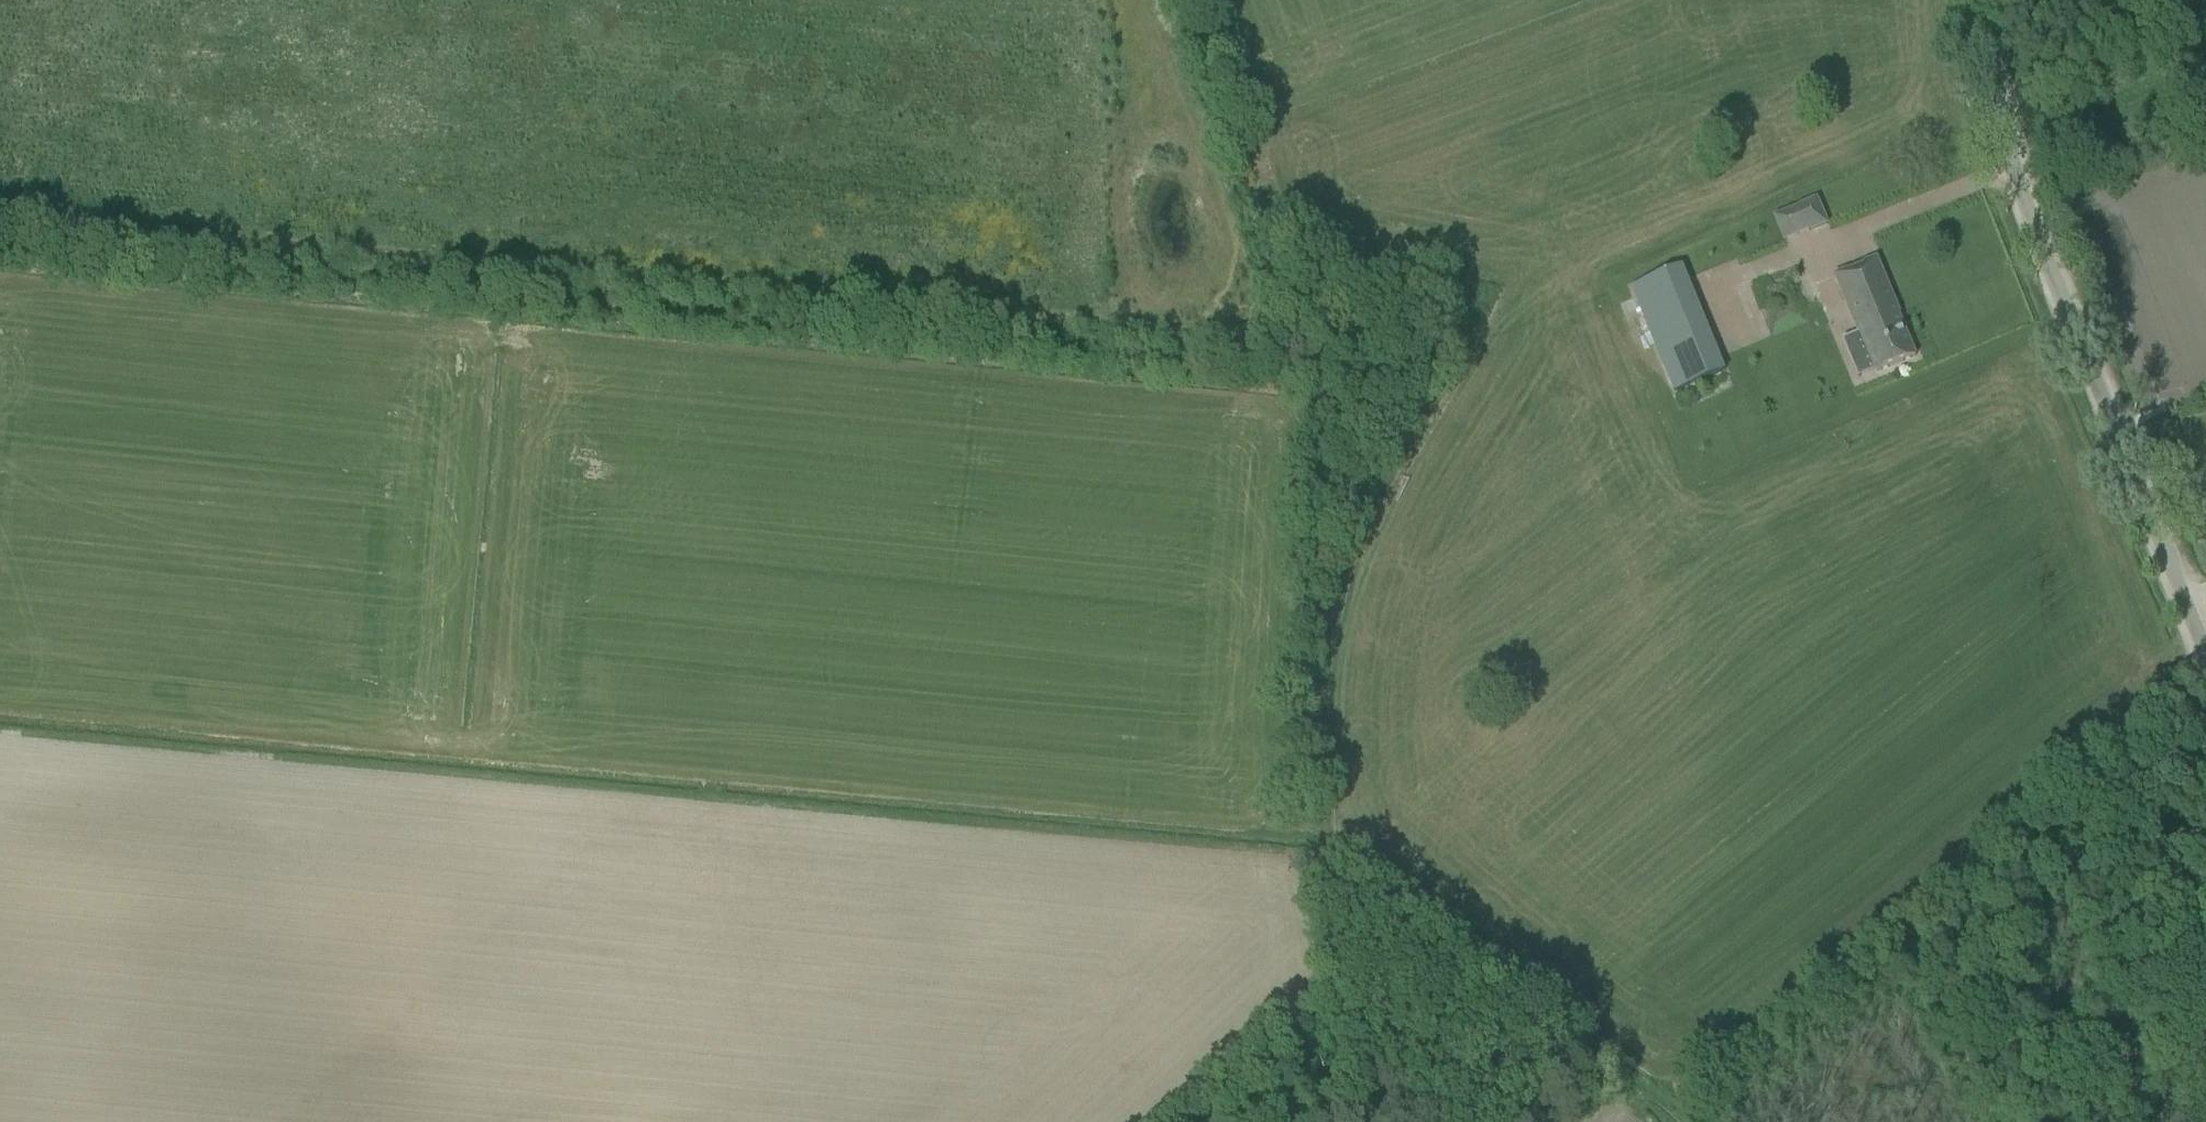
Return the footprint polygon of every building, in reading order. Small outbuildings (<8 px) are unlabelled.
[(1827,224),(1817,199),(1773,217),(1783,242),(1827,224)] [(1899,315),(1876,259),(1834,277),(1857,333),(1859,332),(1861,338),(1844,345),(1852,363),(1869,356),(1876,374),(1915,357),(1898,315),(1899,315)] [(1702,319),(1653,339),(1674,392),(1724,372),(1702,319)]
